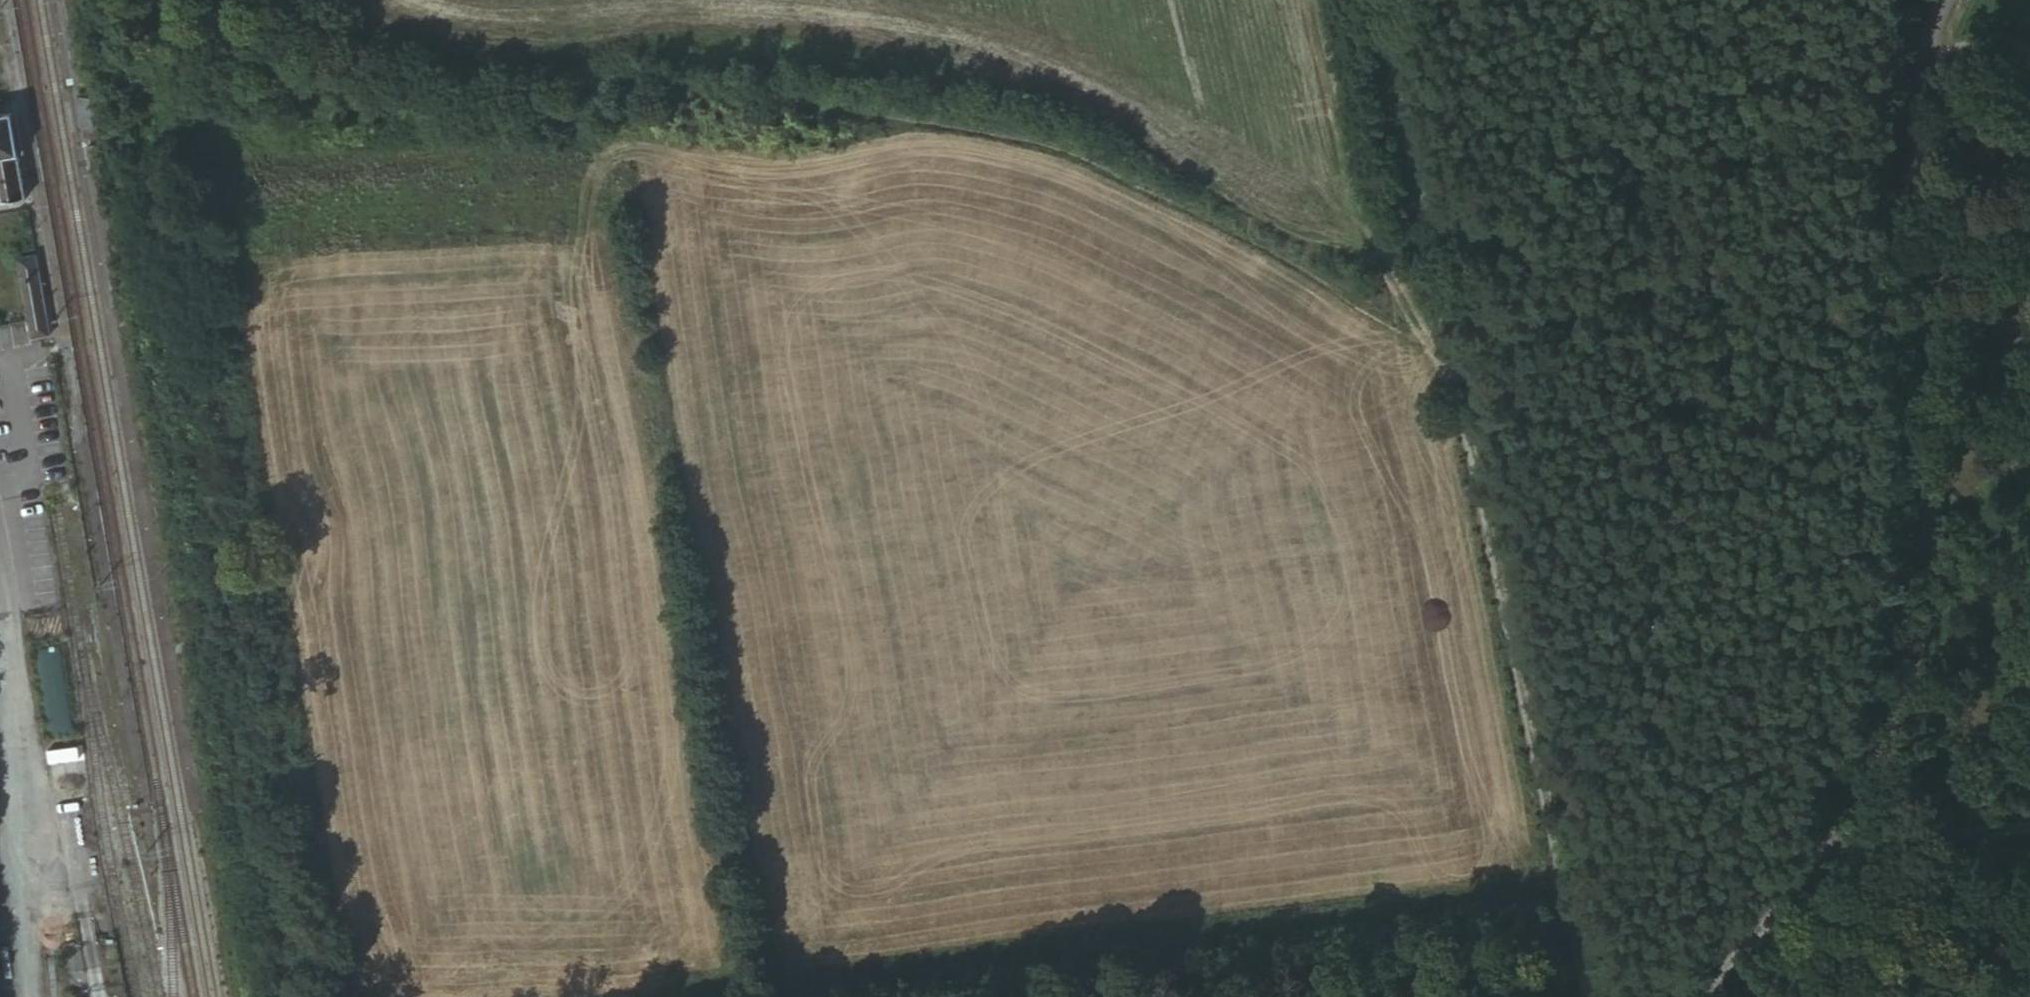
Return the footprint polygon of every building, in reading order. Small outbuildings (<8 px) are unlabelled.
[(102,140),(95,102),(82,104),(89,143),(102,140)] [(0,117),(0,157),(20,155),(16,127),(14,115),(0,117)] [(20,155),(0,157),(0,204),(26,200),(20,155)] [(52,337),(37,259),(19,262),(30,324),(33,340),(46,338),(52,337)]
